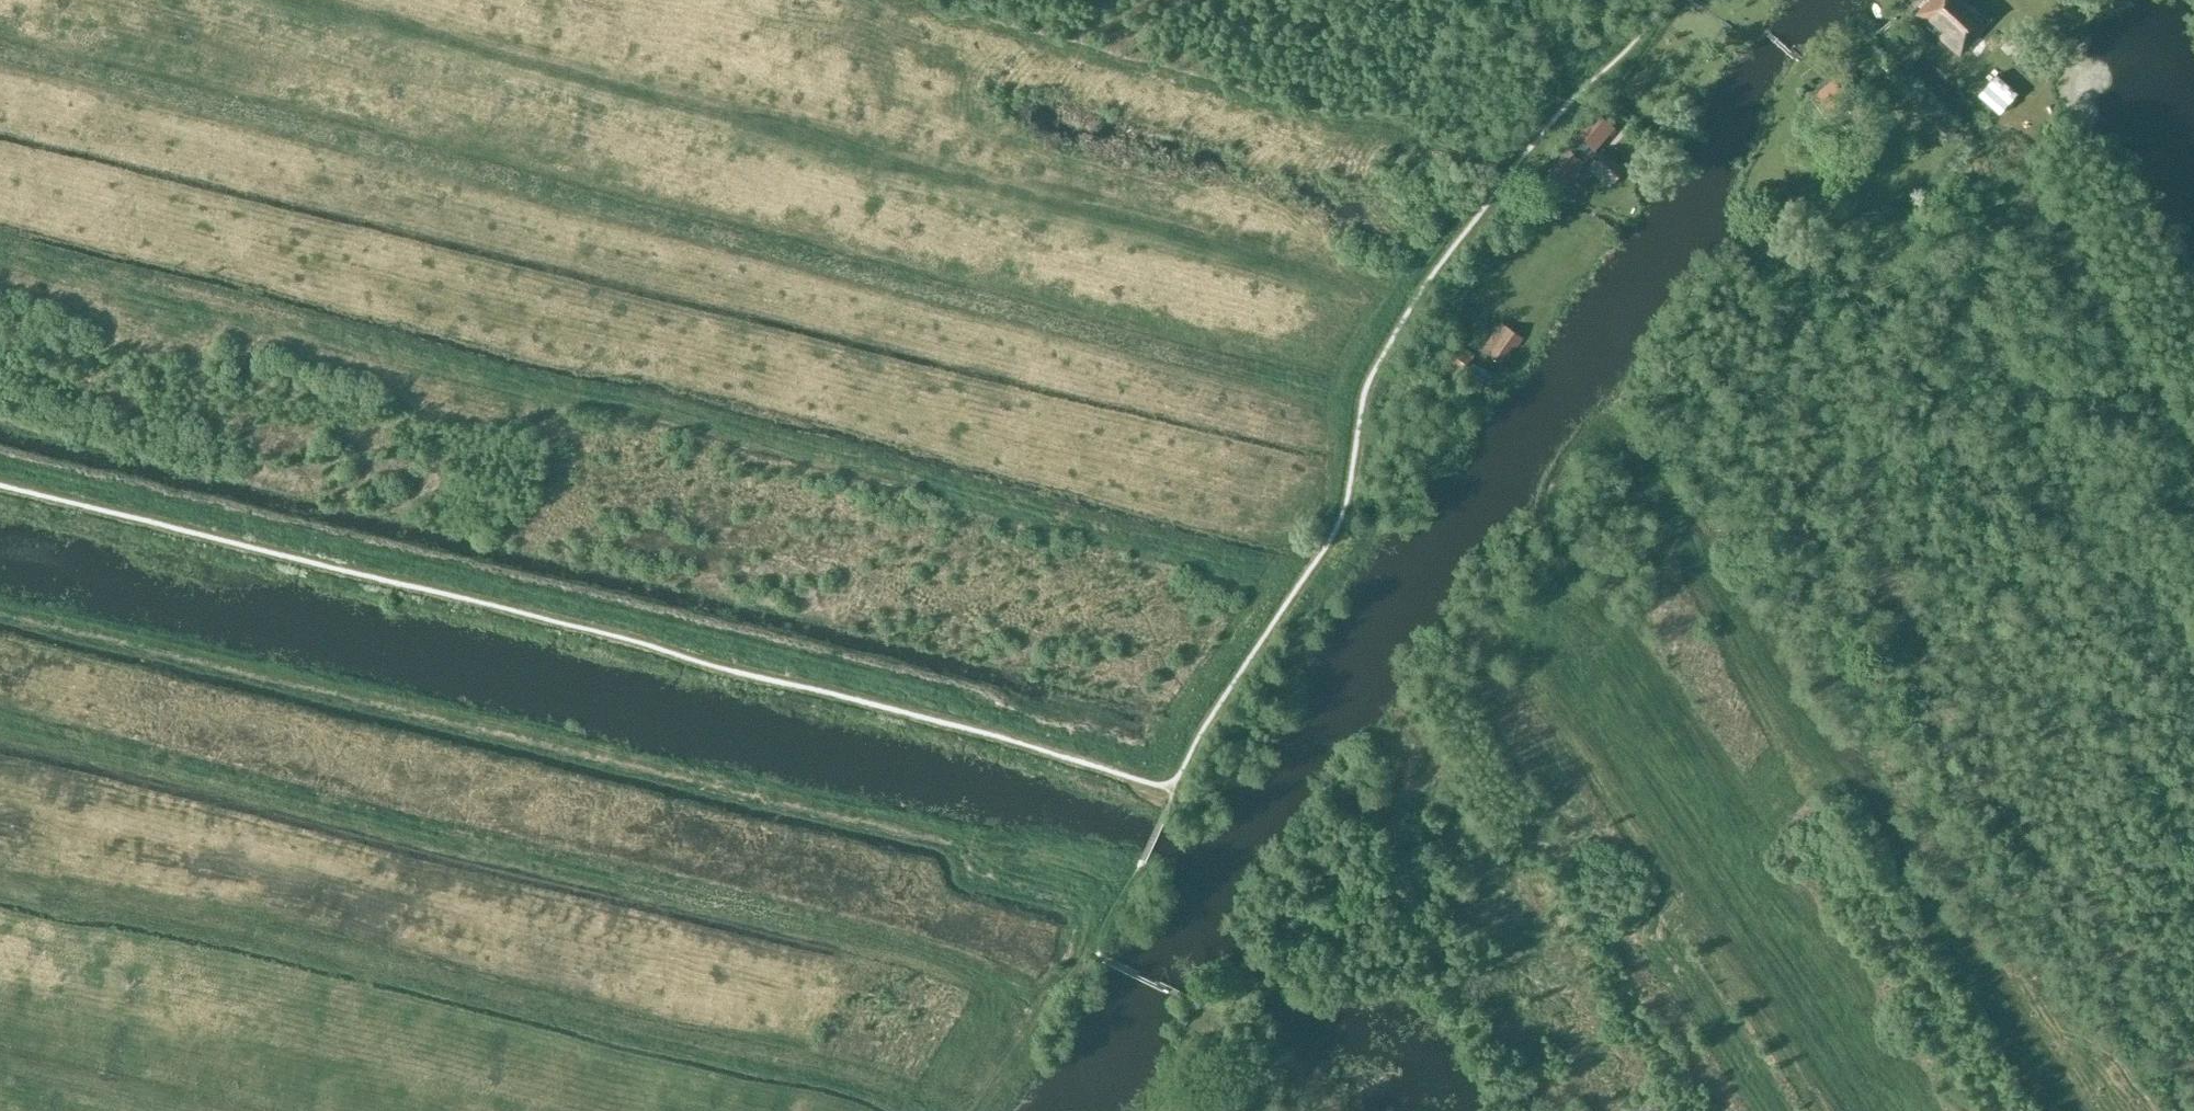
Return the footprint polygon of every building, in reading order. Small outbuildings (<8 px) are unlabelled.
[(1926,1),(1914,14),(1959,55),(1986,26),(1960,0),(1925,0),(1926,1)] [(1847,79),(1842,72),(1810,97),(1825,117),(1857,92),(1854,88),(1847,79)] [(1854,88),(1862,81),(1855,73),(1847,79),(1854,88)] [(1858,100),(1847,109),(1853,116),(1864,108),(1858,100)] [(1567,147),(1541,175),(1558,190),(1589,158),(1593,162),(1588,166),(1609,187),(1625,171),(1603,150),(1601,153),(1598,149),(1616,130),(1599,114),(1579,136),(1580,137),(1569,149),(1567,147)] [(1503,359),(1517,339),(1505,330),(1491,351),(1503,359)] [(1456,349),(1449,360),(1463,369),(1470,359),(1456,349)]
